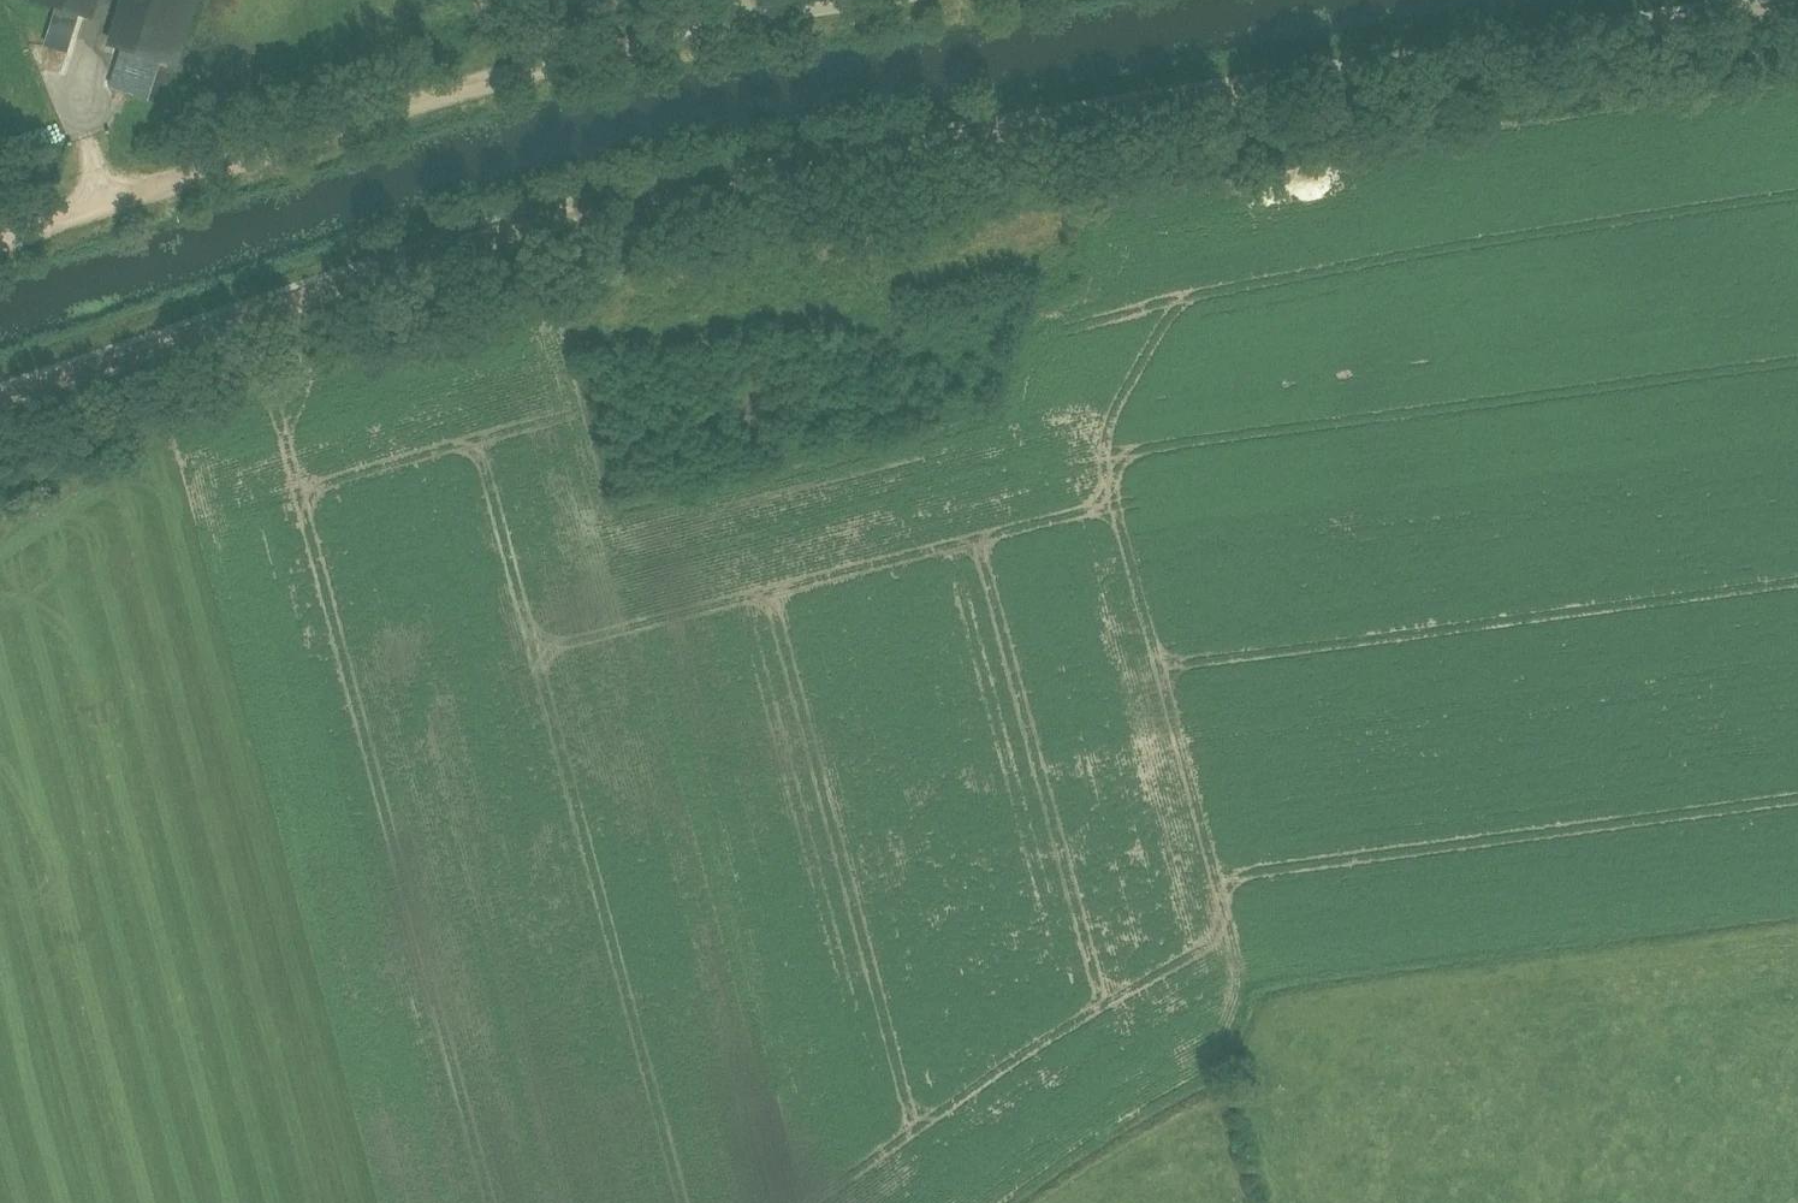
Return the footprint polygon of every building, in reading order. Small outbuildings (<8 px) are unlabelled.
[(80,15),(85,0),(30,0),(80,15)] [(199,0),(138,0),(122,50),(178,68),(199,0)]
